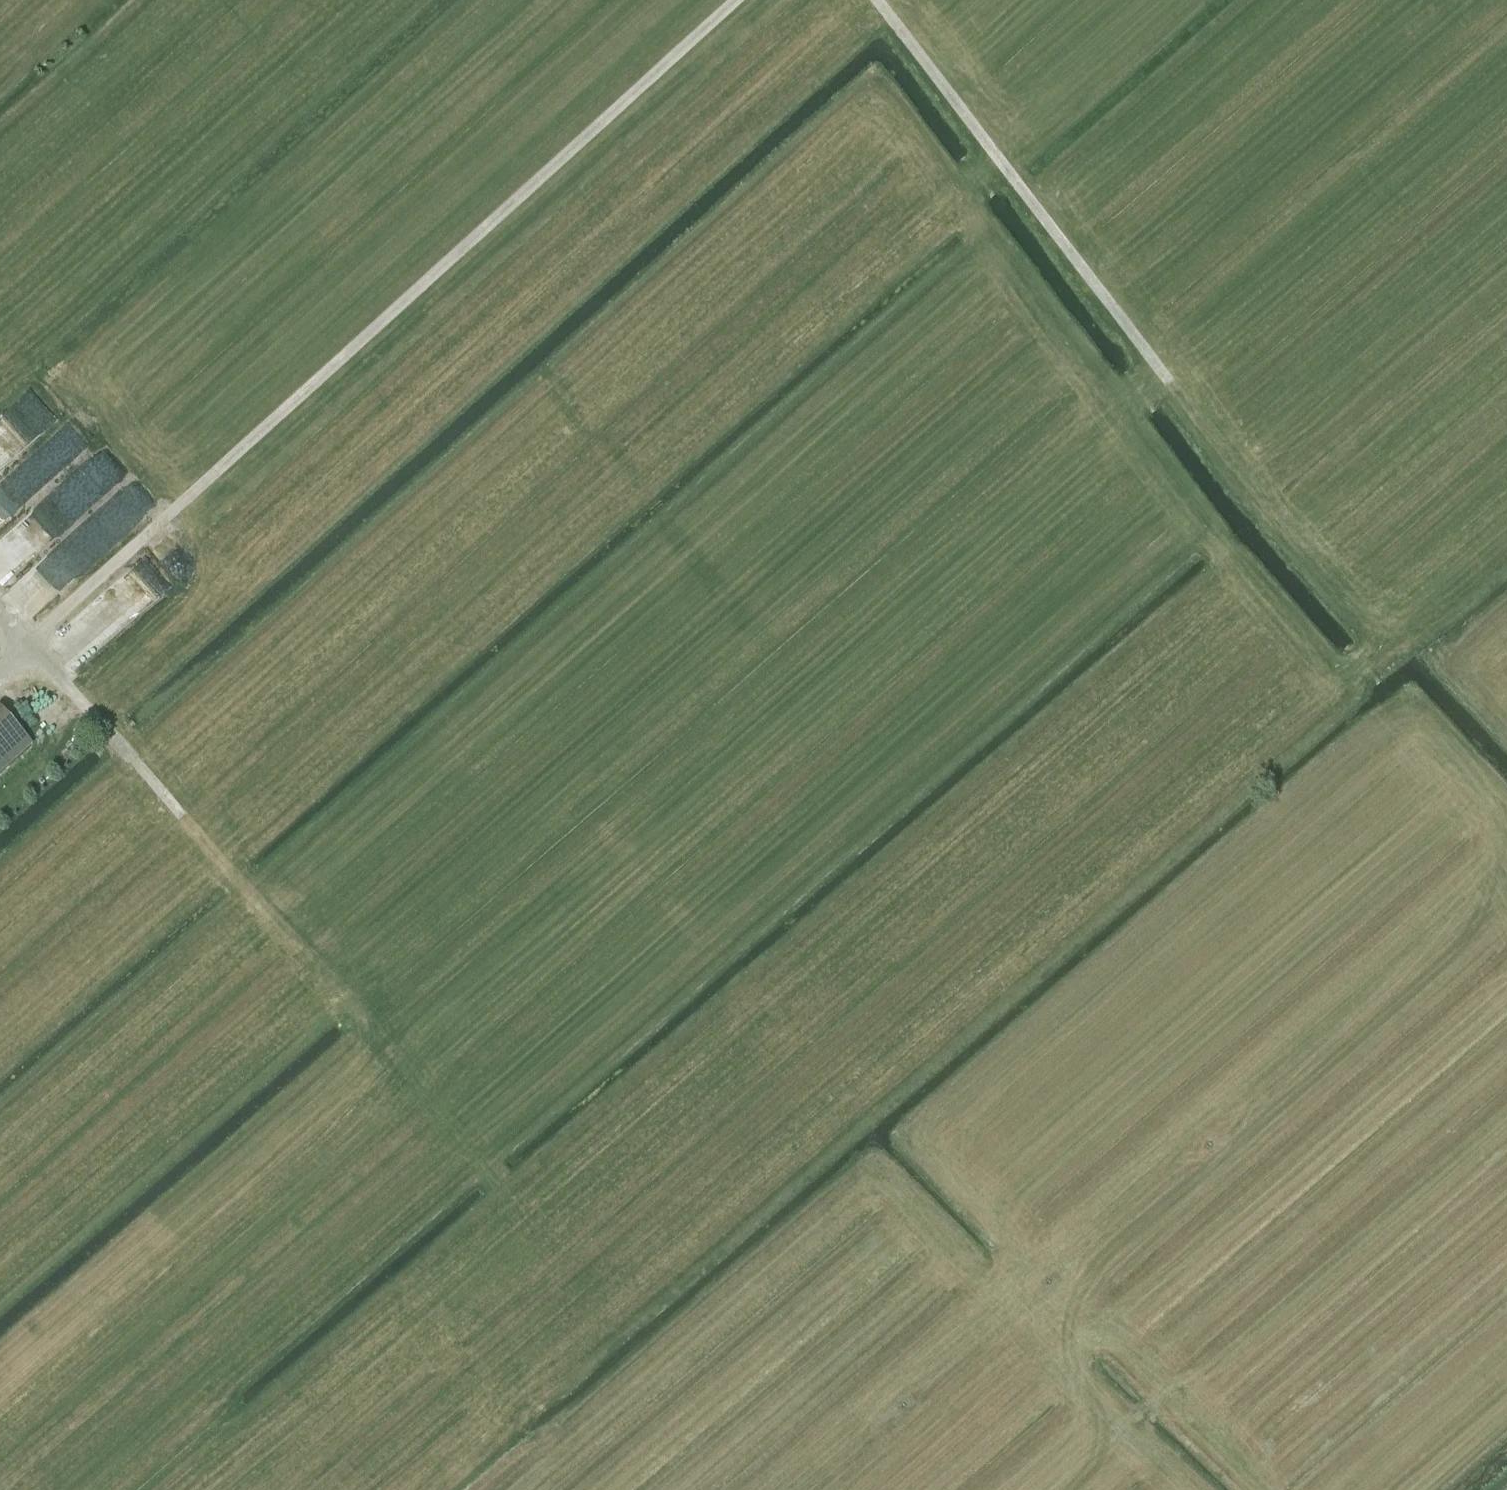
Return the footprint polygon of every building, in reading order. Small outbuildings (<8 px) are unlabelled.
[(32,744),(0,709),(0,773),(32,744)]
